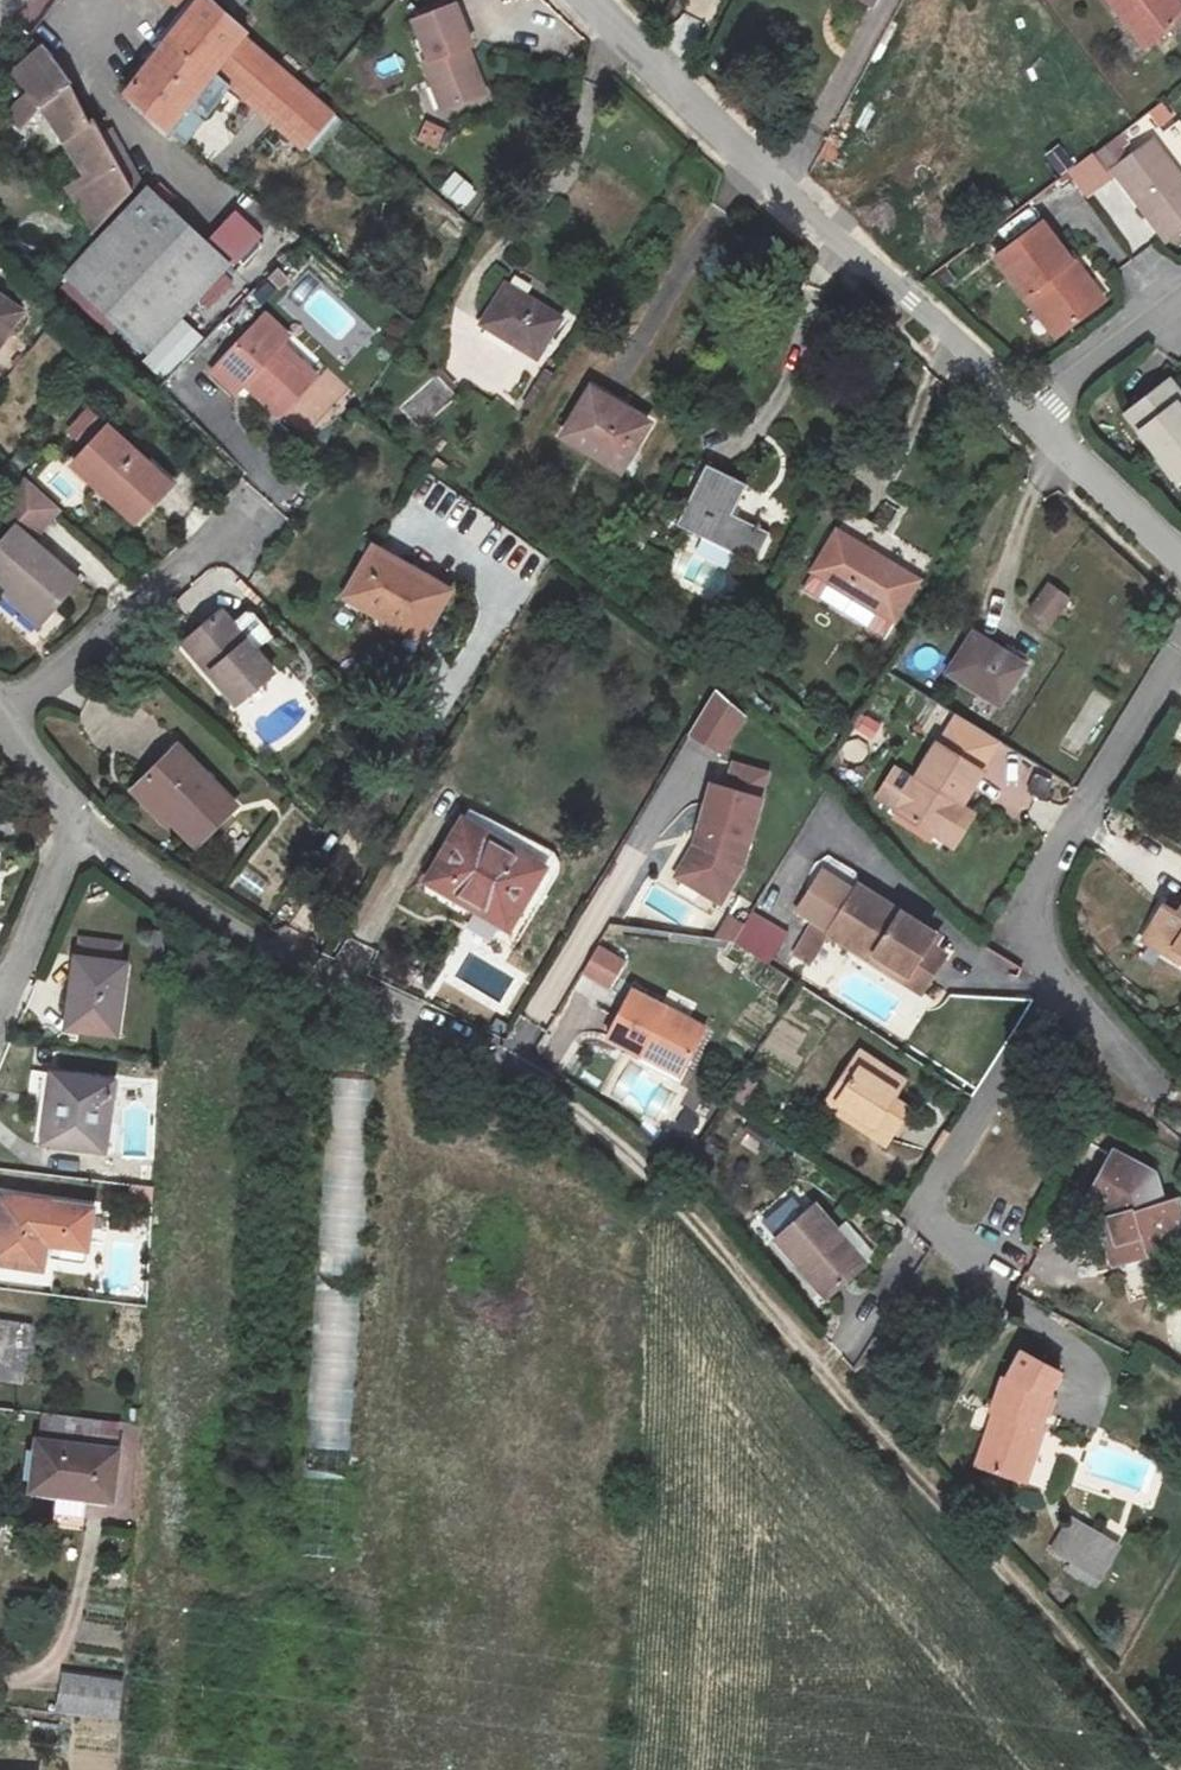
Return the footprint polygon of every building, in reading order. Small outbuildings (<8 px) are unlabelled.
[(246,32),(212,3),(209,0),(199,0),(187,15),(125,93),(168,132),(189,104),(205,116),(229,86),(302,149),(332,112),(244,36),(246,32)] [(187,15),(199,0),(169,0),(187,15)] [(1143,45),(1180,17),(1180,13),(1172,0),(1110,0),(1143,45)] [(1178,0),(1172,0),(1180,13),(1180,4),(1178,0)] [(471,47),(455,4),(413,21),(429,61),(424,63),(432,85),(443,82),(452,107),(484,94),(467,48),(471,47)] [(30,93),(4,118),(18,130),(39,104),(71,86),(52,58),(41,47),(13,73),(30,93)] [(443,82),(432,85),(442,111),(452,107),(443,82)] [(71,86),(39,104),(62,137),(86,179),(67,188),(95,232),(133,191),(130,185),(103,135),(93,119),(88,122),(71,86)] [(436,148),(444,128),(423,120),(415,140),(436,148)] [(103,135),(130,185),(140,180),(113,131),(103,135)] [(1095,152),(1105,166),(1122,153),(1112,140),(1095,152)] [(1167,242),(1180,231),(1180,179),(1152,140),(1127,159),(1113,170),(1167,242)] [(1110,172),(1113,170),(1127,159),(1122,153),(1105,166),(1110,172)] [(452,171),(438,190),(463,209),(477,190),(452,171)] [(1111,179),(1094,194),(1140,249),(1157,235),(1111,179)] [(206,242),(148,188),(64,276),(147,354),(230,265),(233,268),(263,236),(236,210),(206,242)] [(1040,296),(1066,331),(1104,302),(1071,259),(1069,261),(1040,222),(994,257),(1030,304),(1040,296)] [(27,277),(39,291),(49,281),(37,266),(27,277)] [(256,314),(287,282),(274,270),(244,302),(256,314)] [(537,358),(561,318),(506,284),(482,324),(537,358)] [(1030,304),(1056,339),(1066,331),(1040,296),(1030,304)] [(0,297),(0,344),(22,312),(0,297)] [(265,316),(213,372),(236,393),(245,384),(279,416),(310,382),(276,350),(281,344),(288,337),(265,316)] [(276,350),(310,382),(315,376),(281,344),(276,350)] [(1177,479),(1180,476),(1180,409),(1178,405),(1180,402),(1180,396),(1170,381),(1127,415),(1177,479)] [(648,424),(592,390),(563,437),(620,471),(648,424)] [(79,442),(88,440),(104,422),(105,422),(91,409),(69,432),(79,442)] [(170,484),(109,427),(73,466),(135,522),(170,484)] [(676,525),(754,564),(769,533),(731,515),(746,485),(706,465),(676,525)] [(79,582),(31,540),(59,508),(27,479),(0,510),(0,513),(15,527),(0,543),(0,581),(9,589),(45,621),(79,582)] [(851,509),(837,531),(803,589),(884,638),(919,580),(897,567),(910,545),(851,509)] [(374,549),(346,597),(420,639),(447,591),(374,549)] [(1051,625),(1069,599),(1047,584),(1028,609),(1051,625)] [(39,627),(45,621),(9,589),(4,595),(39,627)] [(222,612),(190,639),(215,669),(212,672),(237,703),(273,674),(256,652),(273,639),(250,612),(234,625),(222,612)] [(1026,666),(973,631),(946,674),(999,708),(1026,666)] [(215,669),(190,639),(184,644),(209,674),(212,672),(215,669)] [(717,690),(690,735),(724,754),(746,716),(717,690)] [(983,772),(937,743),(895,812),(935,836),(956,802),(962,805),(983,772)] [(196,845),(236,806),(179,747),(134,791),(164,822),(169,817),(196,845)] [(1168,786),(1180,794),(1180,764),(1168,786)] [(733,791),(761,799),(768,775),(740,767),(733,791)] [(729,890),(742,868),(762,799),(761,799),(733,791),(713,785),(701,829),(711,832),(704,846),(696,845),(676,877),(707,896),(715,882),(729,890)] [(956,802),(935,836),(940,840),(962,805),(956,802)] [(463,820),(545,868),(554,853),(472,804),(463,820)] [(545,868),(463,820),(426,881),(473,909),(482,893),(517,915),(545,868)] [(711,832),(701,829),(696,845),(704,846),(711,832)] [(721,904),(729,890),(715,882),(707,896),(721,904)] [(902,981),(921,993),(946,955),(935,948),(929,943),(935,934),(860,886),(829,934),(862,955),(866,948),(907,974),(902,981)] [(482,893),(473,909),(509,930),(517,915),(482,893)] [(1179,914),(1164,905),(1149,931),(1175,946),(1172,951),(1180,956),(1180,910),(1179,914)] [(1149,931),(1143,940),(1180,962),(1180,956),(1172,951),(1175,946),(1149,931)] [(940,938),(935,934),(929,943),(935,948),(940,938)] [(599,945),(582,973),(610,990),(627,962),(599,945)] [(866,948),(862,955),(902,981),(907,974),(866,948)] [(117,1036),(126,964),(76,958),(66,1029),(117,1036)] [(753,959),(743,980),(780,997),(789,976),(753,959)] [(685,1070),(706,1028),(631,990),(606,1039),(641,1056),(644,1050),(685,1070)] [(685,1070),(644,1050),(641,1056),(681,1077),(685,1070)] [(860,1053),(848,1071),(855,1075),(867,1058),(860,1053)] [(868,1132),(885,1144),(908,1109),(892,1099),(896,1093),(888,1087),(895,1075),(867,1058),(855,1075),(848,1071),(831,1098),(872,1125),(868,1132)] [(56,1074),(53,1094),(50,1093),(43,1143),(105,1151),(106,1144),(109,1121),(114,1081),(56,1074)] [(904,1081),(895,1075),(888,1087),(896,1093),(904,1081)] [(350,1145),(367,1145),(367,1079),(332,1079),(332,1118),(350,1118),(350,1145)] [(872,1125),(831,1098),(826,1105),(868,1132),(872,1125)] [(109,1121),(106,1144),(112,1145),(115,1122),(109,1121)] [(1113,1264),(1171,1247),(1180,1229),(1180,1213),(1177,1197),(1162,1202),(1153,1174),(1112,1152),(1086,1200),(1107,1211),(1109,1218),(1114,1234),(1104,1236),(1113,1264)] [(2,1196),(0,1207),(0,1264),(45,1270),(49,1243),(89,1249),(95,1209),(2,1196)] [(875,1255),(846,1221),(835,1231),(814,1205),(776,1239),(827,1298),(858,1271),(858,1270),(875,1255)] [(1100,1220),(1104,1236),(1114,1234),(1109,1218),(1100,1220)] [(23,1385),(32,1324),(0,1319),(0,1382),(23,1385)] [(1039,1428),(1051,1393),(1049,1393),(1060,1371),(1022,1351),(1007,1378),(1004,1377),(992,1412),(995,1413),(977,1466),(1018,1479),(1036,1427),(1039,1428)] [(40,1443),(116,1452),(119,1425),(43,1416),(40,1443)] [(1036,1427),(1018,1479),(1026,1482),(1043,1430),(1039,1428),(1036,1427)] [(324,1443),(309,1443),(308,1508),(343,1508),(344,1429),(324,1429),(324,1443)] [(110,1499),(116,1452),(40,1443),(39,1443),(33,1490),(57,1492),(86,1496),(110,1499)] [(86,1496),(57,1492),(53,1526),(82,1530),(86,1496)] [(1118,1546),(1069,1517),(1060,1535),(1063,1537),(1058,1545),(1078,1557),(1081,1552),(1106,1566),(1118,1546)] [(1100,1577),(1106,1566),(1081,1552),(1078,1557),(1058,1545),(1063,1537),(1060,1535),(1051,1549),(1100,1577)] [(122,1683),(63,1675),(53,1710),(117,1718),(122,1683)]
